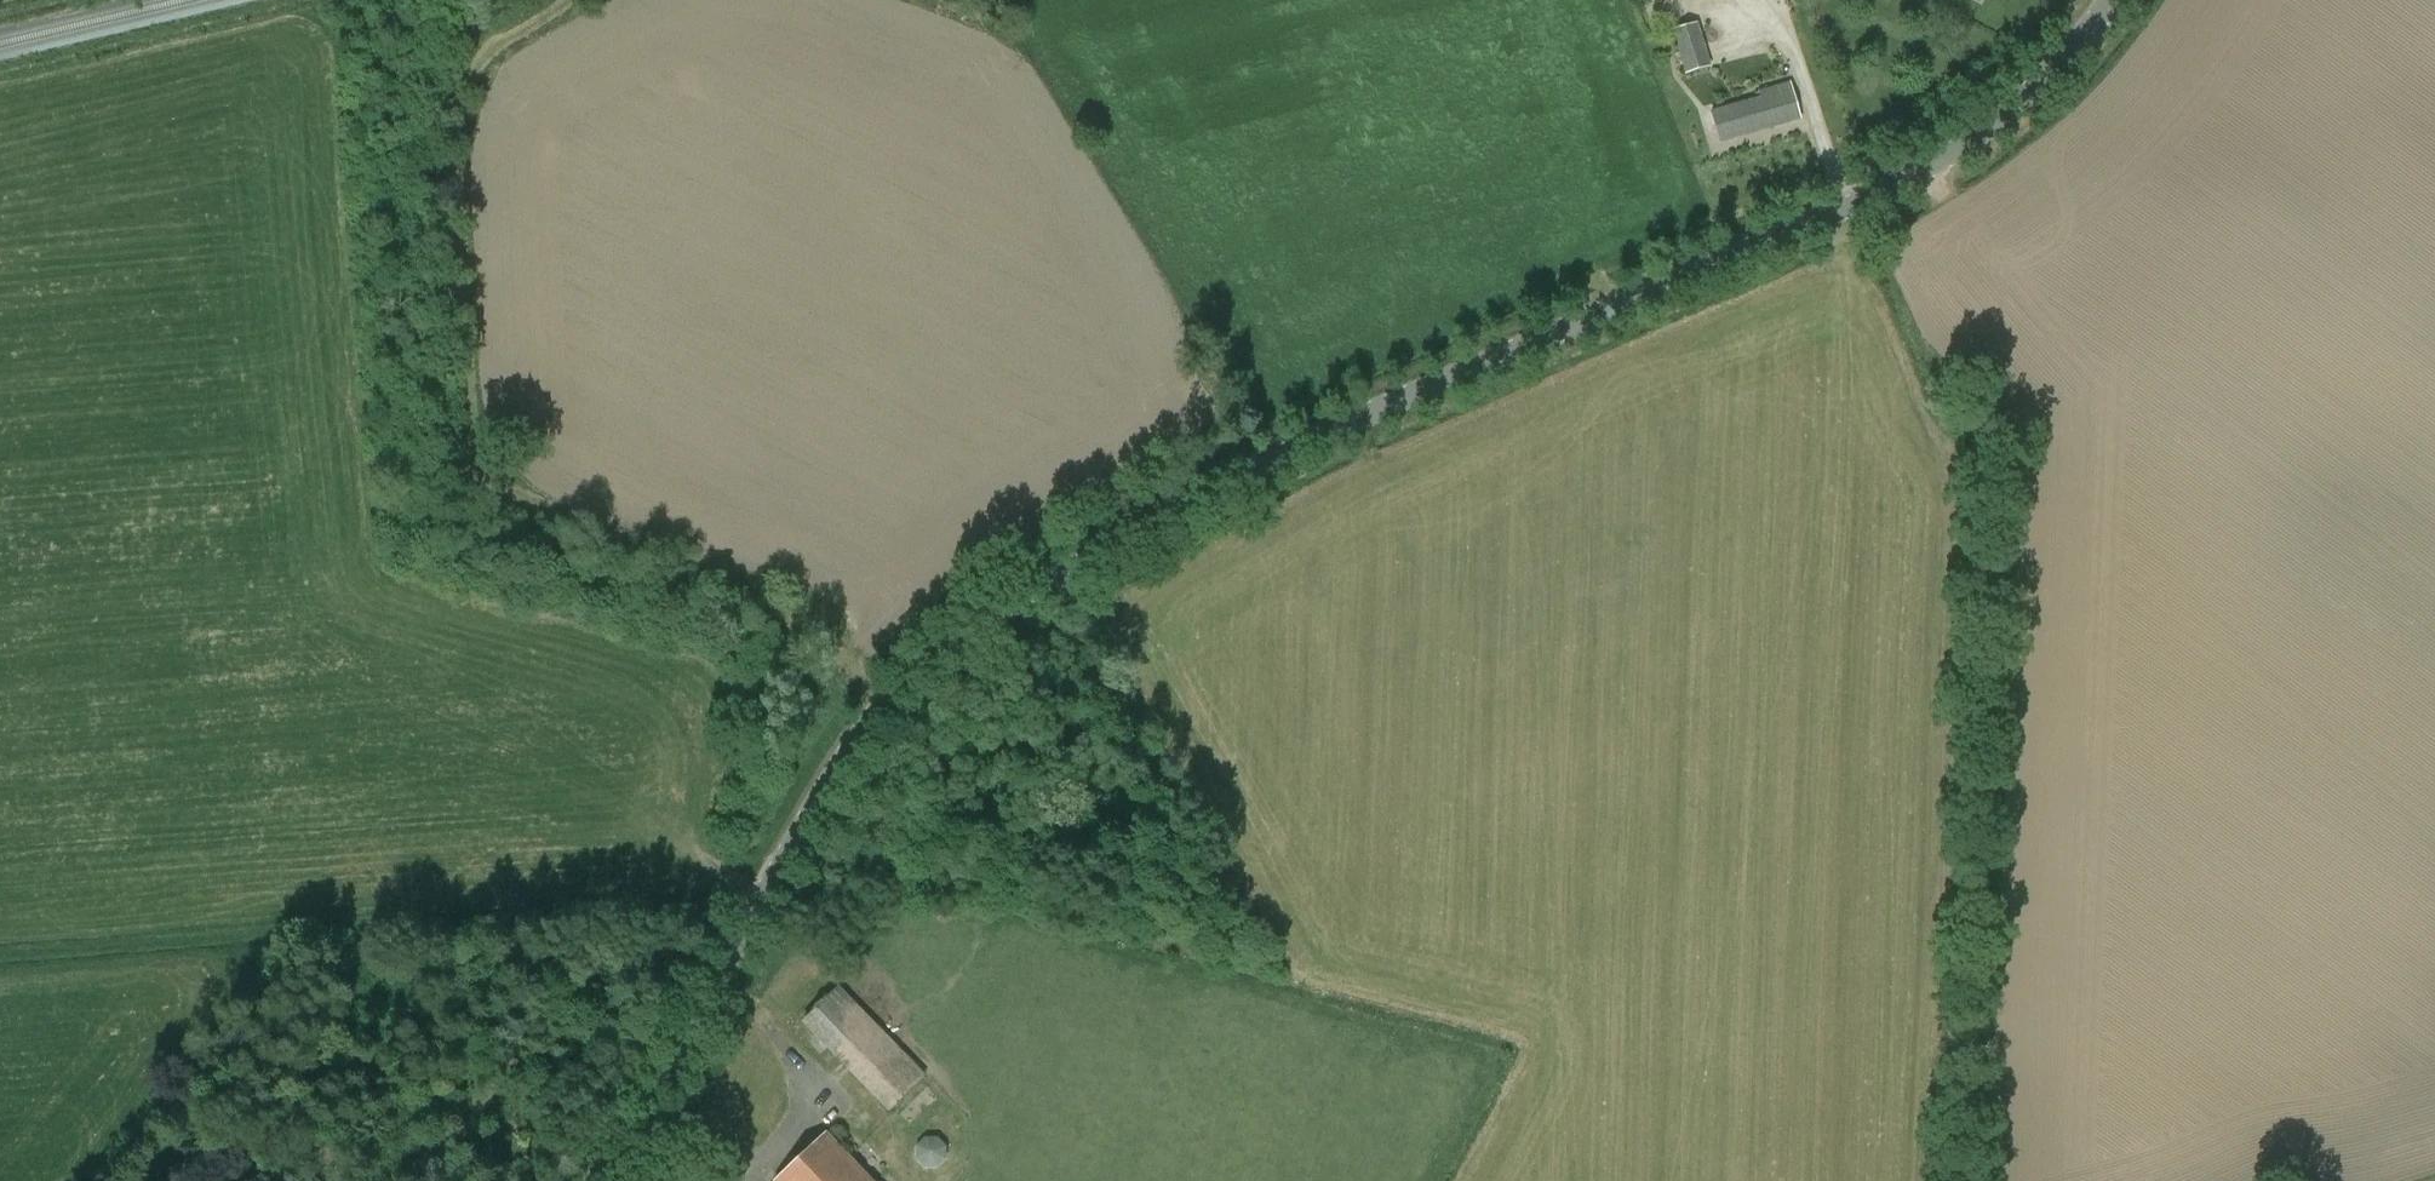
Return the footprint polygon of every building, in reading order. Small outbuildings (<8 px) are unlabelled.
[(1671,31),(1676,48),(1703,40),(1698,23),(1671,31)] [(1703,40),(1676,48),(1684,74),(1710,66),(1703,40)] [(1759,95),(1710,110),(1720,144),(1802,120),(1790,80),(1757,90),(1759,95)] [(840,985),(801,1022),(889,1112),(927,1075),(840,985)] [(824,1133),(775,1180),(871,1180),(824,1133)] [(919,1164),(949,1164),(949,1136),(919,1136),(919,1164)]
